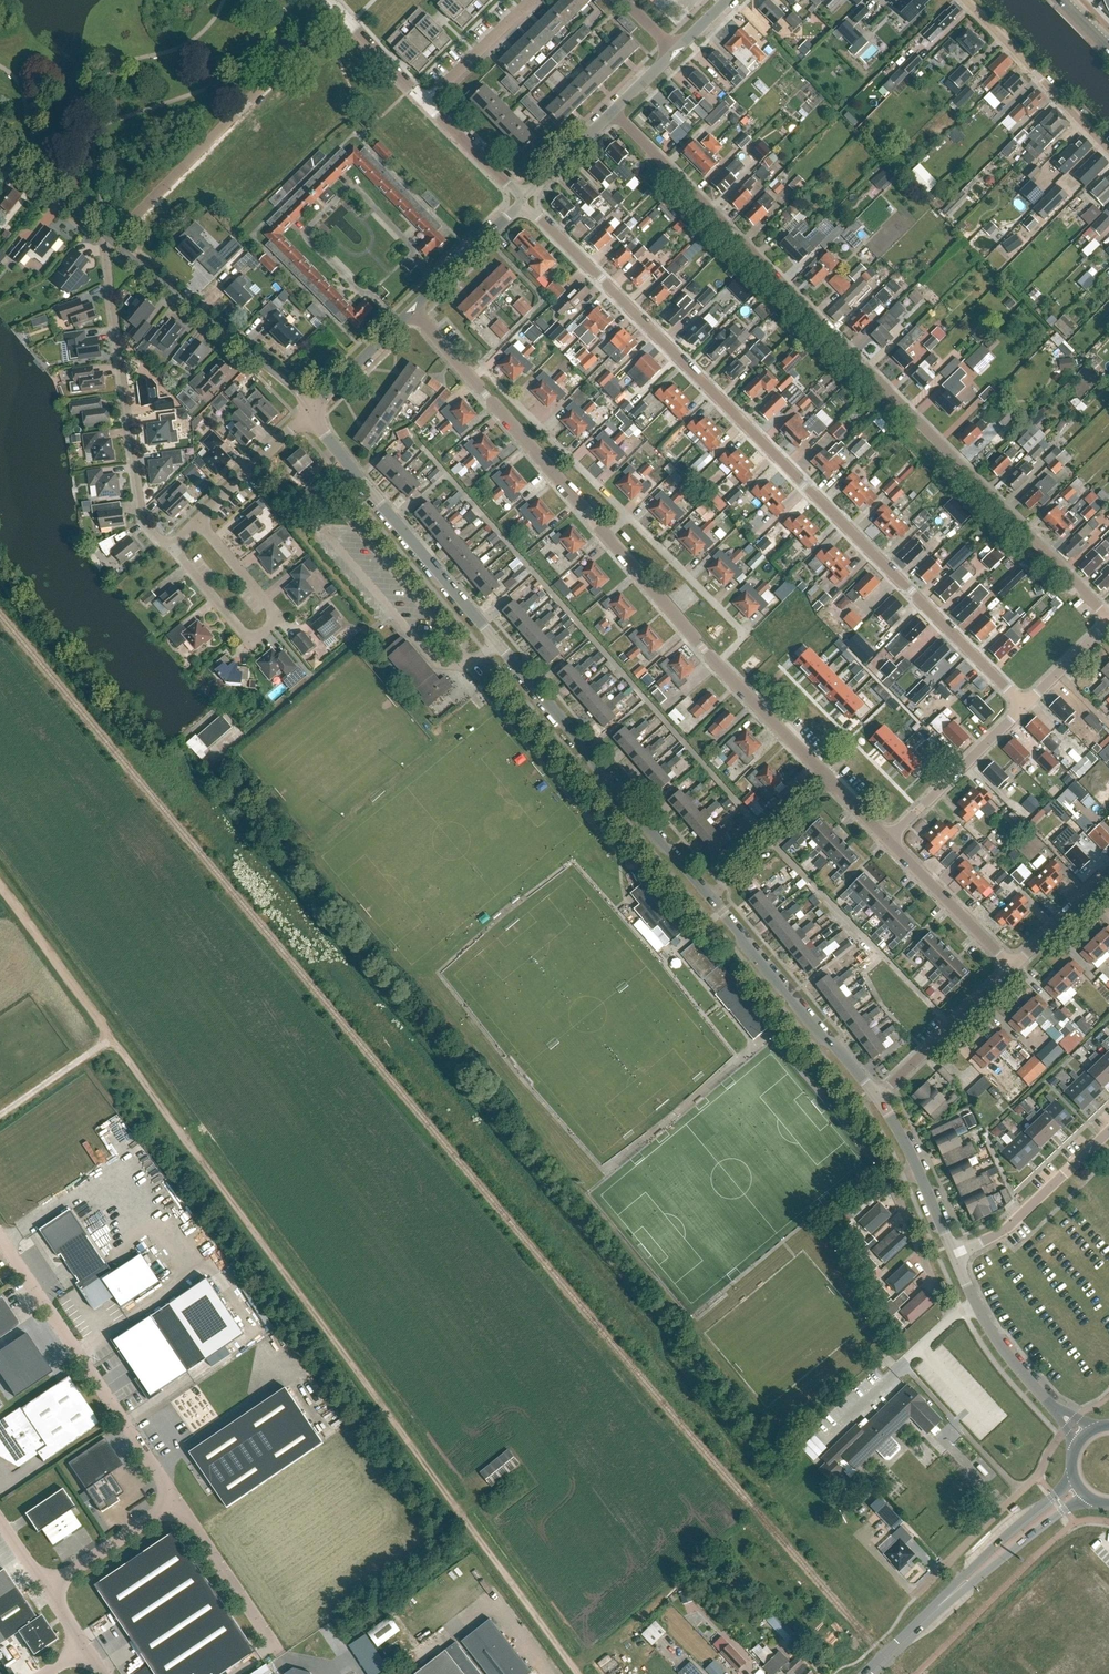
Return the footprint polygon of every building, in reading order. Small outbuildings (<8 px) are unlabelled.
[(493,0),(433,0),(438,5),(437,6),(455,23),(455,22),(463,30),(474,18),(467,11),(477,1),(484,8),(493,0)] [(592,0),(562,0),(552,11),(566,25),(592,0)] [(612,3),(609,0),(606,0),(598,8),(603,12),(612,3)] [(783,29),(777,23),(785,16),(769,0),(759,10),(774,25),(772,27),(779,33),(783,29)] [(821,6),(830,14),(842,0),(827,0),(821,6)] [(861,0),(847,0),(846,1),(854,9),(861,0)] [(890,4),(892,2),(894,5),(893,7),(902,16),(904,14),(911,21),(925,8),(923,6),(930,0),(887,0),(890,4)] [(616,8),(612,3),(603,12),(607,17),(616,8)] [(954,19),(960,13),(958,11),(958,10),(956,7),(955,8),(953,6),(945,14),(943,14),(934,22),(936,24),(927,34),(934,41),(942,33),(955,20),(954,19)] [(441,52),(452,41),(444,33),(445,32),(428,15),(427,16),(419,9),(408,20),(416,28),(406,38),(398,30),(387,41),(395,49),(394,50),(411,67),(412,66),(420,74),(431,63),(423,55),(433,45),(441,52)] [(553,39),(566,25),(552,11),(538,24),(525,37),(540,51),(553,39)] [(795,30),(803,23),(793,13),(786,20),(795,30)] [(621,24),(627,18),(624,15),(617,21),(621,24)] [(624,28),(631,21),(627,18),(621,24),(624,28)] [(627,31),(634,25),(631,21),(624,28),(627,31)] [(847,21),(837,31),(850,43),(859,33),(847,21)] [(630,34),(637,28),(634,25),(627,31),(630,34)] [(584,26),(581,30),(587,36),(591,33),(584,26)] [(587,36),(581,30),(578,33),(584,40),(587,36)] [(756,60),(760,63),(766,57),(755,46),(757,44),(751,37),(750,38),(742,30),(735,36),(741,43),(740,44),(749,52),(757,60),(756,60)] [(973,57),(985,45),(980,39),(978,40),(968,30),(957,41),(958,41),(955,44),(951,39),(943,47),(950,54),(960,44),(973,57)] [(584,40),(578,33),(574,36),(581,43),(584,40)] [(628,59),(639,48),(625,33),(624,34),(599,59),(613,74),(624,63),(628,59)] [(581,43),(574,36),(571,39),(577,46),(581,43)] [(747,69),(756,60),(757,60),(749,52),(740,44),(741,43),(735,36),(725,47),(743,65),(739,69),(747,77),(751,72),(747,69)] [(513,77),(540,51),(525,37),(499,63),(513,77)] [(577,46),(571,39),(568,43),(574,49),(577,46)] [(806,56),(814,48),(807,41),(798,49),(806,56)] [(574,49),(568,43),(564,46),(571,53),(574,49)] [(571,53),(564,46),(561,49),(567,56),(571,53)] [(567,56),(561,49),(558,53),(564,59),(567,56)] [(719,72),(721,72),(720,73),(730,82),(738,74),(729,65),(730,64),(717,52),(709,60),(717,68),(717,69),(719,72)] [(564,59),(558,53),(554,56),(561,63),(564,59)] [(1004,71),(1013,63),(1004,54),(990,68),(995,74),(984,85),(989,90),(1006,73),(1004,71)] [(901,69),(891,80),(898,87),(908,76),(922,62),(915,55),(901,69)] [(561,63),(554,56),(551,59),(558,66),(561,63)] [(558,66),(551,59),(548,62),(554,69),(558,66)] [(602,85),(613,74),(599,59),(573,85),(587,100),(598,89),(592,82),(594,81),(596,79),(602,85)] [(554,69),(548,62),(544,66),(551,72),(554,69)] [(948,79),(960,90),(973,76),(961,65),(948,79)] [(551,72),(544,66),(541,69),(548,76),(551,72)] [(548,76),(541,69),(538,72),(544,79),(548,76)] [(709,94),(715,89),(709,83),(698,71),(689,80),(701,91),(704,88),(709,94)] [(544,79),(538,72),(534,76),(541,82),(544,79)] [(1013,97),(1026,84),(1017,74),(1004,87),(1000,83),(990,93),(995,97),(999,93),(1005,99),(1011,94),(1013,97)] [(541,82),(534,76),(531,79),(538,86),(541,82)] [(504,87),(511,80),(508,77),(501,83),(504,87)] [(538,86),(531,79),(528,82),(534,89),(538,86)] [(508,90),(514,84),(511,80),(504,87),(508,90)] [(534,89),(528,82),(524,85),(531,92),(534,89)] [(511,94),(518,87),(514,84),(508,90),(511,94)] [(576,111),(587,100),(573,85),(547,111),(561,126),(572,114),(566,108),(568,106),(570,104),(576,111)] [(485,86),(477,94),(471,100),(470,101),(481,112),(487,105),(491,109),(485,115),(496,127),(510,112),(485,86)] [(514,97),(521,90),(518,87),(511,94),(514,97)] [(477,94),(472,89),(466,95),(471,100),(477,94)] [(969,89),(953,104),(957,108),(973,93),(969,89)] [(678,91),(669,99),(687,117),(698,105),(690,97),(687,100),(678,91)] [(1045,100),(1046,100),(1037,91),(1025,102),(1024,101),(1007,118),(1011,122),(1013,120),(1017,123),(1026,114),(1030,117),(1037,110),(1037,108),(1045,100)] [(708,114),(713,109),(703,100),(698,104),(708,114)] [(530,113),(537,106),(534,103),(530,106),(527,110),(530,113)] [(712,127),(730,109),(723,103),(705,121),(712,127)] [(533,116),(537,113),(541,110),(537,106),(530,113),(533,116)] [(1049,133),(1064,118),(1055,109),(1028,137),(1033,142),(1026,148),(1030,152),(1045,137),(1044,136),(1048,132),(1049,133)] [(655,125),(655,126),(662,133),(665,130),(671,135),(679,127),(673,121),(670,123),(658,111),(649,119),(655,125)] [(687,120),(678,111),(671,118),(681,127),(687,120)] [(537,139),(510,112),(496,127),(522,153),(523,152),(529,146),(537,139)] [(540,123),(543,120),(540,116),(537,113),(533,116),(540,123)] [(734,125),(740,120),(734,114),(730,117),(731,122),(734,125)] [(968,125),(973,120),(970,117),(965,122),(968,125)] [(744,126),(749,121),(745,118),(741,122),(744,126)] [(1055,139),(1070,125),(1064,118),(1049,133),(1048,132),(1044,136),(1045,137),(1030,152),(1037,159),(1044,152),(1043,151),(1055,139)] [(1025,133),(1035,123),(1031,119),(1021,130),(1025,133)] [(683,125),(690,132),(695,127),(689,120),(683,125)] [(955,128),(947,134),(954,144),(962,137),(955,128)] [(686,135),(682,131),(676,137),(680,141),(686,135)] [(742,149),(751,140),(745,134),(736,143),(742,149)] [(694,165),(717,143),(710,135),(701,143),(706,148),(704,151),(695,142),(683,154),(694,165)] [(1065,175),(1092,148),(1082,137),(1073,146),(1071,146),(1071,147),(1054,164),(1065,175)] [(1008,158),(1019,147),(1013,140),(1002,152),(1008,158)] [(750,154),(759,164),(773,151),(763,141),(750,154)] [(376,152),(383,145),(380,142),(373,149),(376,152)] [(620,167),(614,172),(619,178),(628,186),(636,178),(626,168),(629,165),(624,160),(629,155),(622,149),(616,143),(606,153),(620,167)] [(714,155),(722,148),(717,143),(694,165),(705,176),(718,165),(712,159),(715,156),(714,155)] [(379,155),(386,149),(383,145),(376,152),(379,155)] [(528,157),(534,151),(529,146),(523,152),(528,157)] [(354,162),(401,211),(409,204),(404,199),(409,194),(365,148),(359,153),(354,147),(347,154),(342,149),(266,223),(271,228),(264,235),(270,241),(265,246),(309,291),(315,285),(320,290),(327,283),(279,235),(354,162)] [(382,159),(389,152),(386,149),(379,155),(382,159)] [(320,152),(316,155),(322,161),(325,158),(320,152)] [(385,162),(392,155),(389,152),(382,159),(385,162)] [(1086,187),(1108,165),(1097,153),(1074,175),(1086,187)] [(322,161),(316,155),(313,158),(319,164),(322,161)] [(319,164),(313,158),(310,161),(316,167),(319,164)] [(719,177),(712,184),(722,194),(736,180),(733,177),(744,166),(737,158),(718,177),(719,177)] [(316,167),(310,161),(307,164),(313,170),(316,167)] [(611,186),(619,178),(614,172),(611,176),(599,164),(590,172),(603,184),(606,181),(611,186)] [(1031,180),(1040,170),(1034,165),(1025,175),(1031,180)] [(764,183),(772,175),(763,167),(755,174),(764,183)] [(880,190),(894,177),(886,168),(871,181),(880,190)] [(929,186),(938,176),(929,168),(920,177),(929,186)] [(636,189),(643,181),(637,176),(630,184),(636,189)] [(798,176),(789,186),(797,194),(806,184),(798,176)] [(1106,179),(1105,178),(1095,188),(1090,193),(1100,203),(1105,199),(1108,203),(1108,202),(1108,177),(1106,179)] [(752,178),(729,200),(738,210),(752,197),(749,194),(754,189),(752,187),(757,182),(752,178)] [(586,185),(581,181),(573,189),(590,206),(601,196),(588,183),(586,185)] [(1044,194),(1030,181),(1020,192),(1033,205),(1044,194)] [(777,195),(785,188),(779,182),(772,189),(777,195)] [(1044,220),(1068,196),(1057,186),(1034,209),(1044,220)] [(21,198),(9,189),(1,198),(0,197),(0,198),(0,213),(3,209),(9,214),(16,206),(15,205),(21,198)] [(282,189),(279,192),(284,198),(288,195),(282,189)] [(842,199),(848,193),(843,189),(838,195),(842,199)] [(618,191),(612,197),(606,190),(601,195),(615,209),(618,205),(619,205),(625,199),(618,191)] [(424,201),(431,195),(427,191),(421,197),(424,201)] [(959,191),(940,212),(946,217),(965,196),(959,191)] [(284,198),(279,192),(275,195),(281,201),(284,198)] [(758,205),(746,217),(754,225),(760,219),(761,220),(768,213),(767,213),(771,209),(769,207),(774,201),(767,193),(757,203),(758,205)] [(433,218),(409,194),(404,199),(409,204),(401,211),(420,231),(433,218)] [(281,201),(275,195),(272,198),(278,204),(281,201)] [(428,204),(434,198),(431,195),(424,201),(428,204)] [(557,211),(564,218),(569,214),(573,219),(572,221),(577,226),(581,221),(591,230),(596,226),(586,216),(577,206),(574,209),(561,196),(552,206),(557,211)] [(1078,196),(1068,205),(1074,212),(1084,202),(1078,196)] [(278,204),(272,198),(269,201),(275,207),(278,204)] [(431,207),(437,201),(434,198),(428,204),(431,207)] [(434,210),(440,204),(437,201),(431,207),(434,210)] [(1102,213),(1094,205),(1086,212),(1094,220),(1102,213)] [(587,214),(597,224),(604,217),(594,207),(587,214)] [(780,245),(790,254),(805,239),(801,235),(808,229),(808,227),(803,222),(808,216),(802,211),(795,219),(800,224),(789,235),(789,236),(780,245)] [(1108,226),(1108,219),(1104,214),(1091,228),(1099,236),(1108,226)] [(1027,232),(1035,223),(1027,216),(1019,225),(1027,232)] [(442,227),(433,218),(420,231),(428,239),(418,249),(420,251),(420,253),(422,255),(424,255),(425,257),(436,246),(438,249),(440,247),(442,247),(444,245),(444,243),(446,242),(437,233),(442,227)] [(631,230),(638,223),(633,218),(626,225),(631,230)] [(962,232),(967,227),(962,222),(957,228),(962,232)] [(990,237),(997,229),(990,222),(983,230),(990,237)] [(608,236),(614,230),(609,224),(595,237),(596,238),(590,244),(598,251),(604,245),(605,246),(612,239),(608,236)] [(620,242),(631,231),(631,230),(626,225),(625,224),(613,235),(620,242)] [(51,249),(60,238),(45,226),(27,248),(21,243),(10,256),(19,264),(28,254),(32,258),(36,257),(43,264),(53,251),(51,249)] [(1090,240),(1093,234),(1085,229),(1081,236),(1090,240)] [(847,231),(841,238),(852,248),(859,241),(847,231)] [(517,255),(530,268),(546,253),(525,232),(514,243),(522,250),(517,255)] [(805,239),(790,254),(799,264),(808,255),(809,256),(815,250),(815,249),(820,245),(825,250),(837,239),(831,233),(825,239),(819,232),(809,243),(805,239)] [(190,262),(192,264),(207,249),(194,237),(191,233),(184,241),(186,243),(178,250),(186,258),(185,259),(189,264),(190,262)] [(667,234),(652,248),(659,254),(673,240),(667,234)] [(1010,254),(1023,245),(1015,235),(1002,244),(1010,254)] [(1091,239),(1078,251),(1084,257),(1097,245),(1091,239)] [(637,260),(646,251),(640,244),(636,248),(631,243),(626,249),(624,247),(611,259),(620,268),(632,256),(637,260)] [(225,260),(233,252),(228,247),(220,254),(225,260)] [(66,270),(55,284),(57,286),(62,285),(71,293),(78,290),(81,286),(86,285),(90,279),(79,271),(88,260),(74,249),(65,263),(66,270)] [(551,270),(556,265),(555,264),(556,263),(546,253),(530,268),(541,278),(550,269),(551,270)] [(815,288),(839,264),(828,253),(818,263),(815,260),(808,267),(812,271),(805,278),(815,288)] [(262,265),(269,258),(265,255),(259,261),(262,265)] [(680,269),(689,261),(682,255),(674,263),(680,269)] [(239,274),(249,264),(243,257),(233,267),(239,274)] [(265,268),(272,262),(269,258),(262,265),(265,268)] [(269,271),(275,265),(272,262),(265,268),(269,271)] [(655,267),(650,262),(645,268),(643,266),(630,278),(639,287),(651,275),(649,273),(655,267)] [(658,264),(655,267),(649,273),(651,275),(656,280),(665,271),(658,264)] [(860,264),(848,276),(855,282),(867,270),(860,264)] [(272,274),(278,268),(275,265),(269,271),(272,274)] [(499,280),(497,282),(507,292),(512,287),(510,285),(517,279),(504,265),(494,275),(499,280)] [(731,279),(735,275),(729,269),(725,273),(731,279)] [(839,273),(829,283),(839,293),(842,296),(852,286),(839,273)] [(872,278),(866,273),(861,278),(867,283),(872,278)] [(677,289),(682,284),(672,274),(665,281),(665,282),(649,297),(658,306),(670,294),(668,292),(674,286),(677,289)] [(253,286),(243,276),(225,293),(242,309),(255,296),(249,290),(253,286)] [(847,305),(868,285),(861,277),(851,287),(842,296),(843,297),(841,299),(842,299),(828,313),(837,322),(845,314),(847,316),(853,310),(847,305)] [(490,278),(481,288),(494,301),(501,295),(502,297),(507,292),(497,282),(495,284),(490,278)] [(895,295),(902,288),(893,279),(886,286),(891,291),(895,295)] [(566,292),(555,281),(546,291),(557,301),(566,292)] [(346,302),(327,283),(320,290),(315,285),(309,291),(333,315),(346,302)] [(580,301),(589,293),(588,291),(588,289),(586,287),(584,287),(582,285),(576,292),(574,291),(565,299),(566,300),(555,311),(561,317),(572,306),(575,309),(580,304),(580,301)] [(494,301),(481,288),(471,297),(476,303),(474,305),(484,315),(490,309),(488,307),(494,301)] [(717,294),(710,288),(697,301),(703,307),(717,294)] [(745,297),(750,295),(750,291),(747,288),(743,289),(742,294),(745,297)] [(892,298),(889,294),(884,289),(875,297),(884,306),(892,298)] [(1034,302),(1041,295),(1035,289),(1028,296),(1034,302)] [(285,303),(291,297),(285,291),(278,297),(285,303)] [(917,305),(922,300),(914,292),(909,296),(917,305)] [(678,306),(671,313),(666,319),(673,327),(680,321),(680,322),(688,314),(687,314),(696,305),(684,293),(674,302),(678,306)] [(138,343),(151,328),(144,322),(155,309),(148,303),(149,302),(140,295),(136,301),(132,297),(126,304),(130,308),(131,310),(129,313),(129,316),(133,319),(130,323),(135,328),(129,336),(138,343)] [(522,297),(517,302),(523,308),(528,303),(522,297)] [(1009,310),(1016,303),(1010,298),(1004,305),(1009,310)] [(874,310),(879,304),(874,299),(868,304),(848,324),(857,334),(865,326),(869,324),(869,322),(870,321),(867,318),(874,311),(874,310)] [(75,326),(97,318),(92,303),(78,308),(76,301),(59,307),(64,321),(72,319),(75,326)] [(355,311),(346,302),(333,315),(343,325),(348,320),(357,329),(359,327),(360,327),(363,325),(363,323),(364,321),(362,319),(372,309),(371,307),(370,305),(368,303),(367,303),(365,301),(355,311)] [(471,324),(478,317),(480,319),(484,315),(474,305),(472,306),(467,301),(458,310),(471,324)] [(286,320),(279,313),(280,311),(271,302),(259,313),(275,329),(271,333),(286,349),(291,345),(293,347),(303,337),(291,326),(289,328),(284,322),(286,320)] [(523,308),(517,302),(512,307),(518,313),(523,308)] [(713,312),(720,319),(728,311),(719,302),(705,316),(707,317),(713,312)] [(534,309),(528,303),(523,308),(529,314),(534,309)] [(310,314),(317,308),(313,304),(307,310),(310,314)] [(764,321),(771,314),(761,304),(754,311),(764,321)] [(580,341),(607,314),(600,307),(573,334),(576,337),(580,341)] [(314,317),(320,311),(317,308),(310,314),(314,317)] [(529,314),(523,308),(518,313),(524,319),(529,314)] [(317,320),(323,314),(320,311),(314,317),(317,320)] [(896,320),(888,312),(877,323),(881,327),(872,336),(884,348),(893,339),(888,334),(893,329),(890,326),(896,320)] [(320,323),(326,317),(323,314),(317,320),(320,323)] [(602,333),(614,322),(607,314),(580,341),(585,345),(593,337),(594,338),(600,331),(602,333)] [(1074,325),(1065,315),(1054,325),(1068,339),(1074,333),(1070,329),(1074,325)] [(500,319),(495,324),(501,330),(506,325),(500,319)] [(689,331),(690,333),(685,338),(692,345),(693,345),(695,346),(700,341),(702,343),(709,336),(707,335),(712,330),(701,319),(689,331)] [(146,339),(137,349),(144,355),(152,344),(156,347),(160,342),(169,349),(179,336),(177,335),(182,329),(171,320),(162,331),(161,330),(160,332),(154,327),(145,338),(146,339)] [(535,327),(530,322),(522,330),(526,335),(535,327)] [(565,330),(557,323),(546,334),(553,342),(565,330)] [(501,330),(495,324),(490,329),(496,335),(501,330)] [(511,331),(506,325),(501,330),(506,336),(511,331)] [(763,339),(769,333),(761,326),(755,332),(763,339)] [(905,353),(924,333),(917,326),(897,345),(901,350),(893,358),(905,370),(913,361),(905,353)] [(930,352),(946,336),(938,328),(931,334),(934,337),(924,346),(930,352)] [(506,336),(501,330),(496,335),(501,341),(506,336)] [(716,339),(718,341),(705,354),(714,362),(726,351),(731,356),(741,345),(751,335),(746,330),(737,339),(728,331),(726,333),(724,331),(716,339)] [(563,345),(572,337),(566,331),(557,340),(563,345)] [(611,358),(631,338),(624,331),(604,351),(611,358)] [(90,358),(91,357),(99,356),(101,353),(98,337),(84,339),(83,332),(64,335),(65,342),(68,341),(71,361),(90,358)] [(979,343),(984,338),(977,332),(972,336),(979,343)] [(1055,333),(1049,338),(1066,357),(1072,351),(1055,333)] [(618,365),(638,345),(631,338),(611,358),(618,365)] [(194,368),(208,350),(196,341),(185,355),(180,350),(172,359),(181,366),(185,361),(194,368)] [(745,369),(748,366),(753,371),(761,363),(771,353),(759,341),(738,362),(737,361),(725,373),(733,381),(746,369),(745,369)] [(530,345),(525,349),(530,355),(535,350),(530,345)] [(506,374),(523,357),(512,346),(505,353),(508,357),(499,366),(500,367),(500,368),(506,374)] [(973,370),(990,353),(983,346),(965,363),(973,370)] [(530,355),(525,349),(520,354),(525,359),(530,355)] [(580,363),(589,355),(584,349),(575,358),(580,363)] [(779,366),(788,374),(802,360),(794,351),(779,366)] [(587,371),(597,360),(592,354),(581,365),(587,371)] [(932,367),(938,361),(932,354),(925,361),(931,366),(932,367)] [(655,362),(648,355),(628,375),(635,382),(655,362)] [(534,368),(523,357),(506,374),(511,380),(512,379),(514,381),(523,371),(527,375),(534,368)] [(956,358),(940,373),(946,379),(961,363),(956,358)] [(1061,372),(1074,370),(1072,358),(1059,360),(1061,372)] [(932,380),(935,377),(927,369),(931,366),(925,361),(919,368),(920,369),(912,377),(924,389),(933,381),(932,380)] [(655,362),(635,382),(643,389),(662,370),(655,362)] [(195,391),(203,398),(214,386),(216,389),(223,381),(222,379),(229,371),(228,370),(228,367),(224,364),(222,364),(221,363),(207,376),(202,371),(189,384),(196,390),(195,391)] [(400,379),(392,389),(407,400),(413,393),(415,395),(422,384),(421,382),(426,375),(411,364),(403,374),(409,379),(406,383),(400,379)] [(82,391),(105,387),(103,373),(89,375),(88,368),(73,370),(75,383),(81,382),(82,391)] [(960,382),(967,375),(960,368),(942,386),(948,392),(937,403),(950,416),(957,409),(958,410),(961,407),(960,406),(961,405),(955,398),(966,387),(960,382)] [(743,392),(752,400),(764,389),(769,394),(779,384),(765,370),(743,392)] [(562,371),(558,376),(563,381),(568,377),(562,371)] [(604,388),(615,377),(609,372),(598,383),(604,388)] [(540,399),(555,384),(549,379),(543,373),(537,380),(540,383),(532,391),(540,399)] [(794,380),(789,374),(776,387),(782,392),(794,380)] [(587,381),(580,375),(566,389),(573,395),(587,381)] [(563,381),(558,376),(553,381),(558,386),(563,381)] [(432,389),(437,382),(432,378),(427,385),(432,389)] [(156,412),(175,409),(174,402),(170,398),(159,400),(157,385),(153,381),(138,383),(142,407),(155,405),(156,412)] [(437,393),(442,386),(437,382),(432,389),(437,393)] [(819,395),(825,389),(819,383),(818,384),(821,388),(817,393),(819,395)] [(560,390),(555,384),(540,399),(548,407),(556,399),(559,403),(566,396),(560,390)] [(817,393),(821,388),(818,384),(813,389),(817,393)] [(669,408),(682,395),(674,387),(668,392),(664,388),(656,396),(663,403),(664,403),(669,408)] [(995,392),(990,387),(979,397),(984,403),(995,392)] [(449,399),(453,394),(446,388),(442,393),(449,399)] [(615,388),(609,395),(615,400),(621,394),(615,388)] [(852,397),(844,388),(836,395),(845,404),(852,397)] [(407,400),(392,389),(384,400),(390,404),(387,409),(381,404),(373,415),(388,426),(394,419),(396,420),(404,409),(402,408),(407,400)] [(596,399),(601,395),(597,391),(592,396),(596,399)] [(183,392),(178,398),(191,411),(197,405),(183,392)] [(819,410),(824,405),(811,392),(798,405),(803,411),(811,402),(819,410)] [(449,399),(442,393),(438,397),(445,403),(449,399)] [(267,426),(279,414),(263,399),(254,408),(240,394),(233,401),(250,419),(255,414),(267,426)] [(787,403),(778,394),(765,407),(765,408),(760,413),(767,421),(773,415),(774,416),(787,403)] [(219,412),(229,402),(222,395),(212,405),(219,412)] [(684,408),(690,403),(682,395),(669,408),(674,412),(673,413),(680,421),(688,413),(684,408)] [(445,403),(438,397),(434,401),(441,407),(445,403)] [(85,428),(110,424),(108,406),(102,407),(101,399),(70,403),(72,415),(83,413),(85,428)] [(441,407),(434,401),(430,406),(437,412),(441,407)] [(452,424),(470,408),(464,402),(462,401),(452,410),(449,406),(441,412),(447,418),(452,424)] [(634,407),(627,401),(621,407),(628,413),(634,407)] [(630,413),(635,419),(648,406),(643,401),(641,402),(634,409),(630,413)] [(570,429),(581,418),(585,414),(579,408),(573,402),(566,409),(570,413),(562,421),(570,429)] [(592,402),(587,406),(592,412),(597,407),(592,402)] [(437,412),(430,406),(426,410),(433,416),(437,412)] [(592,412),(587,406),(582,411),(588,416),(592,412)] [(1003,427),(1016,415),(1008,407),(996,419),(1003,427)] [(475,414),(470,408),(452,424),(461,436),(469,429),(466,425),(476,417),(475,415),(475,414)] [(245,448),(256,437),(246,427),(251,422),(239,410),(231,418),(238,425),(230,433),(231,434),(229,436),(228,438),(232,442),(234,442),(237,439),(245,448)] [(433,416),(426,410),(422,414),(429,421),(433,416)] [(180,420),(188,420),(187,411),(179,412),(180,420)] [(622,432),(624,434),(629,429),(633,425),(620,411),(615,416),(624,425),(620,429),(622,432)] [(870,421),(875,416),(872,411),(866,416),(870,421)] [(173,421),(177,421),(176,413),(160,415),(161,423),(148,425),(149,436),(148,437),(150,446),(160,445),(160,444),(171,442),(170,433),(174,433),(173,421)] [(429,421),(422,414),(418,419),(425,425),(429,421)] [(590,420),(585,414),(581,418),(570,429),(578,437),(586,429),(589,432),(596,425),(590,420)] [(806,423),(789,439),(798,448),(813,432),(818,437),(827,428),(814,414),(805,423),(806,423)] [(383,433),(388,426),(373,415),(365,426),(371,430),(368,434),(362,430),(354,441),(369,452),(375,444),(377,446),(381,440),(385,435),(383,433)] [(806,423),(805,423),(797,415),(780,431),(789,439),(806,423)] [(876,416),(870,422),(880,433),(887,427),(876,416)] [(425,425),(418,419),(414,423),(421,429),(425,425)] [(701,440),(714,427),(706,420),(700,425),(696,421),(688,428),(695,436),(696,435),(701,440)] [(982,433),(988,427),(981,420),(975,426),(973,424),(972,425),(970,425),(967,429),(959,437),(969,447),(982,433)] [(448,421),(443,426),(448,431),(453,427),(448,421)] [(847,431),(838,422),(828,432),(837,441),(847,431)] [(633,425),(629,429),(634,433),(633,434),(636,438),(642,433),(633,425)] [(448,431),(443,426),(438,430),(443,436),(448,431)] [(1028,453),(1045,436),(1035,426),(1017,443),(1028,453)] [(716,441),(721,435),(714,427),(701,440),(705,445),(705,446),(712,453),(720,445),(716,441)] [(407,428),(401,431),(405,438),(410,436),(407,428)] [(405,438),(401,431),(396,433),(399,441),(405,438)] [(592,451),(600,459),(615,444),(612,441),(603,432),(596,439),(600,443),(592,451)] [(622,432),(617,437),(622,442),(627,437),(624,434),(622,432)] [(223,468),(231,459),(220,448),(224,443),(214,433),(204,443),(209,448),(211,446),(213,448),(202,459),(210,467),(210,468),(217,476),(224,469),(223,468)] [(434,437),(430,433),(425,438),(428,442),(434,437)] [(105,462),(116,460),(114,450),(113,451),(111,439),(99,440),(98,434),(83,436),(85,451),(89,454),(93,454),(94,462),(105,460),(105,462)] [(73,444),(82,442),(80,435),(72,436),(73,444)] [(475,459),(492,445),(484,436),(476,444),(472,440),(465,447),(470,453),(475,459)] [(622,442),(617,437),(612,441),(615,444),(617,447),(622,442)] [(859,460),(871,448),(863,440),(850,452),(859,460)] [(820,471),(837,455),(845,447),(841,443),(838,446),(837,444),(828,453),(825,450),(812,462),(820,471)] [(617,447),(615,444),(600,459),(608,467),(616,459),(619,462),(626,455),(617,447)] [(499,454),(492,445),(475,459),(481,465),(486,471),(493,465),(490,461),(499,454)] [(1035,460),(1044,451),(1038,445),(1028,454),(1035,460)] [(404,446),(398,451),(403,456),(408,451),(404,446)] [(1010,461),(1018,453),(1013,447),(1005,455),(1004,455),(990,468),(998,477),(1012,463),(1010,461)] [(1044,460),(1049,466),(1062,452),(1057,447),(1044,460)] [(284,461),(289,465),(290,464),(298,473),(294,478),(309,488),(317,477),(311,473),(313,470),(308,467),(314,463),(302,449),(291,458),(288,456),(284,461)] [(876,453),(871,449),(864,455),(869,460),(876,453)] [(172,463),(183,462),(182,450),(162,453),(163,460),(150,461),(151,475),(150,475),(152,485),(161,483),(161,482),(166,482),(173,472),(172,463)] [(1056,474),(1072,458),(1064,450),(1062,452),(1049,466),(1048,467),(1056,475),(1056,474)] [(410,461),(414,454),(409,451),(405,458),(410,461)] [(733,472),(746,459),(738,452),(732,457),(728,453),(720,460),(728,468),(728,467),(733,472)] [(705,453),(695,463),(701,470),(712,460),(705,453)] [(385,475),(399,461),(395,457),(394,459),(389,455),(385,459),(383,461),(377,467),(385,475)] [(840,465),(843,461),(837,455),(820,471),(829,480),(842,467),(840,465)] [(201,469),(206,464),(198,456),(193,461),(201,469)] [(473,456),(467,461),(472,466),(477,462),(473,456)] [(748,473),(753,467),(746,459),(733,472),(738,477),(737,478),(744,485),(753,477),(748,473)] [(403,465),(399,461),(385,475),(393,483),(405,470),(401,466),(403,465)] [(472,466),(467,461),(462,465),(467,471),(472,466)] [(595,462),(589,468),(596,476),(602,470),(595,462)] [(1025,477),(1034,469),(1027,462),(1006,482),(1016,492),(1028,480),(1025,477)] [(199,470),(193,464),(184,474),(189,480),(199,470)] [(455,473),(461,468),(457,464),(451,469),(455,473)] [(654,470),(648,464),(639,474),(644,479),(654,470)] [(684,464),(678,469),(683,474),(689,469),(684,464)] [(645,496),(652,489),(647,483),(643,487),(633,476),(637,472),(631,466),(624,473),(627,477),(618,486),(619,487),(618,488),(630,500),(631,500),(632,501),(642,492),(645,496)] [(503,491),(519,477),(512,468),(503,476),(500,472),(492,478),(503,491)] [(437,469),(427,478),(433,484),(443,475),(437,469)] [(110,498),(121,496),(119,486),(118,487),(116,475),(104,476),(103,470),(88,472),(90,486),(97,485),(99,498),(110,496),(110,498)] [(401,490),(415,476),(412,473),(410,474),(405,470),(393,483),(401,490)] [(470,473),(462,480),(470,488),(478,481),(470,473)] [(844,492),(852,500),(865,487),(860,482),(853,474),(845,482),(850,486),(844,492)] [(1040,481),(1035,487),(1034,487),(1021,500),(1030,509),(1038,501),(1043,506),(1051,498),(1047,494),(1057,484),(1048,475),(1041,482),(1040,481)] [(417,489),(421,486),(417,482),(419,480),(415,476),(401,490),(409,498),(416,491),(416,492),(418,490),(417,489)] [(526,485),(519,477),(503,491),(508,497),(513,503),(521,496),(518,493),(526,485)] [(1067,501),(1084,485),(1078,479),(1061,495),(1067,501)] [(893,480),(882,490),(888,495),(899,485),(893,480)] [(187,490),(178,482),(168,492),(173,497),(162,507),(173,519),(189,503),(182,495),(187,490)] [(765,505),(778,492),(770,484),(764,490),(760,485),(752,493),(759,500),(760,500),(765,505)] [(738,487),(725,500),(731,506),(743,494),(738,487)] [(869,492),(865,487),(852,500),(859,508),(865,502),(870,507),(877,499),(870,491),(869,492)] [(904,493),(898,487),(889,496),(895,503),(904,493)] [(306,498),(311,494),(307,489),(301,493),(306,498)] [(500,489),(495,493),(499,498),(504,494),(500,489)] [(1104,503),(1108,498),(1108,496),(1102,489),(1097,495),(1104,503)] [(681,501),(686,496),(681,491),(676,495),(681,501)] [(444,503),(450,511),(457,504),(456,503),(463,497),(459,492),(452,498),(451,497),(444,503)] [(651,510),(658,518),(674,504),(663,492),(656,499),(659,502),(651,510)] [(780,505),(785,500),(778,492),(765,505),(770,509),(769,510),(776,518),(784,510),(780,505)] [(499,498),(495,493),(490,497),(494,503),(499,498)] [(285,510),(295,501),(289,494),(279,503),(285,510)] [(681,501),(676,495),(671,500),(676,505),(681,501)] [(906,498),(902,503),(907,507),(911,503),(906,498)] [(1087,521),(1104,504),(1098,498),(1080,515),(1087,521)] [(953,499),(944,508),(961,525),(970,517),(953,499)] [(530,523),(547,509),(539,500),(530,508),(527,504),(520,510),(525,516),(530,523)] [(438,510),(435,506),(433,507),(429,502),(415,513),(423,522),(438,510)] [(701,517),(711,508),(705,502),(695,511),(701,517)] [(263,512),(256,503),(244,513),(248,518),(234,530),(245,543),(246,542),(248,545),(250,546),(254,542),(255,540),(252,537),(264,527),(256,518),(263,512)] [(125,525),(122,509),(108,511),(107,504),(92,506),(94,519),(100,519),(101,528),(102,532),(111,531),(111,527),(125,525)] [(679,510),(674,504),(658,518),(666,527),(674,519),(678,522),(685,516),(679,510)] [(891,513),(884,506),(877,513),(881,518),(875,524),(883,531),(896,519),(891,514),(891,513)] [(1052,528),(1068,512),(1063,507),(1059,511),(1056,507),(1043,520),(1052,528)] [(554,517),(547,509),(530,523),(535,529),(541,535),(548,529),(545,525),(554,517)] [(443,520),(440,516),(441,514),(438,510),(423,522),(430,531),(443,520)] [(471,525),(478,519),(471,510),(464,517),(471,525)] [(918,530),(931,517),(924,510),(911,522),(918,530)] [(1061,538),(1077,521),(1069,512),(1068,512),(1052,528),(1061,538)] [(453,526),(462,518),(458,513),(449,520),(453,526)] [(797,537),(810,524),(802,516),(796,522),(792,517),(784,525),(791,533),(792,532),(797,537)] [(939,524),(933,518),(928,523),(934,529),(939,524)] [(1084,540),(1094,531),(1100,525),(1093,518),(1088,524),(1070,541),(1072,544),(1063,552),(1070,559),(1073,557),(1075,559),(1076,558),(1075,558),(1083,551),(1085,550),(1089,546),(1084,540)] [(284,525),(279,519),(276,520),(274,523),(276,525),(272,528),(275,532),(284,525)] [(900,523),(896,519),(883,531),(890,539),(896,534),(901,538),(908,531),(901,523),(900,523)] [(452,527),(449,523),(447,524),(443,520),(430,531),(437,539),(452,527)] [(527,520),(522,524),(527,530),(532,526),(527,520)] [(679,540),(687,548),(702,533),(696,527),(691,521),(684,528),(687,532),(679,540)] [(710,530),(715,526),(710,521),(705,525),(710,530)] [(753,528),(748,523),(743,529),(748,533),(753,528)] [(527,530),(522,524),(517,529),(522,534),(527,530)] [(812,537),(817,532),(810,524),(797,537),(802,541),(801,542),(808,550),(816,542),(812,537)] [(710,530),(705,525),(700,530),(706,535),(710,530)] [(929,528),(926,525),(920,530),(924,534),(929,528)] [(457,537),(454,532),(456,531),(452,527),(437,539),(444,548),(457,537)] [(723,538),(729,533),(723,528),(718,533),(723,538)] [(576,553),(586,544),(585,543),(574,530),(572,529),(562,538),(559,534),(552,541),(557,547),(561,543),(570,554),(566,557),(572,564),(579,557),(576,553)] [(480,546),(491,536),(485,530),(474,539),(480,546)] [(279,567),(288,560),(277,547),(284,542),(276,533),(264,543),(269,549),(259,557),(263,563),(262,563),(272,575),(280,569),(279,567)] [(713,545),(702,533),(687,548),(695,556),(703,548),(706,552),(713,545)] [(140,550),(130,537),(118,547),(116,545),(112,537),(99,544),(103,551),(107,556),(113,552),(123,564),(140,550)] [(451,556),(466,544),(463,540),(461,541),(457,537),(444,548),(451,556)] [(908,566),(923,551),(920,547),(922,545),(917,539),(914,542),(913,541),(898,556),(908,566)] [(1108,553),(1106,551),(1108,548),(1108,545),(1105,541),(1094,551),(1093,550),(1085,557),(1087,559),(1079,568),(1086,575),(1089,573),(1090,574),(1104,561),(1102,559),(1108,553)] [(470,548),(466,544),(451,556),(458,565),(472,554),(468,549),(470,548)] [(829,569),(842,556),(834,548),(829,554),(824,549),(808,566),(816,573),(824,564),(829,569)] [(995,548),(981,561),(991,571),(1004,558),(995,548)] [(739,560),(744,555),(738,550),(734,555),(739,560)] [(962,550),(947,564),(955,572),(969,558),(962,550)] [(716,578),(731,563),(726,557),(720,551),(713,558),(717,562),(708,570),(716,578)] [(753,571),(766,558),(759,552),(747,565),(753,571)] [(475,558),(472,554),(458,565),(465,573),(481,561),(477,557),(475,558)] [(554,554),(549,558),(553,564),(559,560),(554,554)] [(739,560),(734,555),(729,559),(735,565),(739,560)] [(844,570),(850,564),(842,556),(829,569),(834,573),(833,574),(841,582),(849,574),(844,570)] [(313,573),(319,568),(311,558),(307,561),(304,563),(313,573)] [(512,570),(521,563),(518,558),(508,566),(512,570)] [(926,584),(941,569),(938,566),(941,563),(935,558),(932,560),(931,559),(916,574),(926,584)] [(484,565),(481,561),(465,573),(473,582),(486,571),(482,566),(484,565)] [(600,588),(609,580),(594,563),(585,570),(582,567),(574,573),(580,580),(584,576),(595,588),(591,592),(596,598),(603,591),(600,588)] [(737,569),(731,563),(716,578),(724,586),(732,578),(736,581),(742,574),(737,569)] [(290,594),(288,595),(298,607),(307,601),(306,599),(315,592),(305,581),(311,576),(302,565),(291,574),(296,580),(285,589),(290,594)] [(518,582),(530,572),(524,566),(512,576),(518,582)] [(961,566),(935,593),(945,603),(960,588),(959,586),(963,582),(961,580),(968,573),(961,566)] [(1108,566),(1101,573),(1103,575),(1094,584),(1101,591),(1104,588),(1106,590),(1108,587),(1108,566)] [(1019,568),(994,592),(1001,600),(1026,576),(1019,568)] [(115,580),(121,576),(115,569),(109,573),(115,580)] [(489,575),(486,571),(473,582),(480,590),(495,578),(491,574),(489,575)] [(864,600),(879,584),(869,574),(846,596),(854,604),(861,597),(864,600)] [(498,582),(495,578),(480,590),(487,599),(500,588),(496,583),(498,582)] [(562,578),(556,584),(567,596),(574,590),(562,578)] [(787,601),(797,589),(788,581),(778,593),(787,601)] [(765,593),(770,588),(764,582),(760,587),(765,593)] [(802,593),(807,588),(802,583),(797,587),(802,593)] [(577,598),(587,589),(582,584),(572,592),(577,598)] [(737,608),(740,611),(757,595),(753,590),(747,584),(740,591),(743,595),(734,604),(736,606),(737,608)] [(331,597),(338,591),(333,585),(327,590),(331,597)] [(175,586),(159,599),(170,611),(185,598),(175,586)] [(765,593),(760,587),(755,592),(761,597),(765,593)] [(1037,597),(1044,595),(1041,587),(1034,589),(1037,597)] [(147,605),(157,597),(152,591),(142,599),(147,605)] [(1049,592),(1046,595),(1053,602),(1056,598),(1049,592)] [(823,606),(831,598),(826,593),(817,601),(819,603),(819,602),(823,606)] [(535,595),(530,600),(534,604),(539,600),(535,595)] [(627,619),(635,612),(621,595),(612,602),(609,599),(602,605),(607,611),(612,608),(621,619),(617,623),(622,629),(629,623),(627,619)] [(763,601),(757,595),(740,611),(743,614),(745,615),(748,618),(757,609),(762,613),(769,606),(763,601)] [(895,614),(902,607),(892,597),(876,611),(878,613),(875,616),(880,621),(884,618),(887,622),(893,627),(901,619),(895,614)] [(962,624),(977,609),(974,605),(977,602),(971,597),(968,600),(967,598),(952,613),(962,624)] [(1051,607),(1044,599),(1034,607),(1041,615),(1051,607)] [(529,609),(534,604),(530,600),(525,604),(527,606),(529,609)] [(1063,607),(1056,601),(1052,606),(1058,612),(1063,607)] [(511,621),(527,606),(525,604),(524,603),(519,607),(514,602),(503,612),(511,621)] [(819,611),(824,606),(823,606),(819,602),(819,603),(815,607),(819,611)] [(313,625),(326,641),(342,628),(335,620),(340,616),(332,606),(322,614),(324,617),(313,625)] [(531,610),(529,609),(527,606),(511,621),(518,630),(530,620),(526,615),(531,610)] [(1010,626),(1021,616),(1016,611),(1005,622),(1010,626)] [(861,622),(851,612),(843,620),(853,630),(861,622)] [(551,613),(546,617),(549,621),(554,617),(551,613)] [(981,642),(996,627),(993,624),(995,621),(990,615),(987,618),(986,617),(971,632),(981,642)] [(549,621),(546,617),(541,622),(543,624),(544,626),(549,621)] [(566,629),(573,622),(568,617),(561,623),(563,626),(566,629)] [(902,635),(887,650),(895,658),(910,643),(911,644),(926,628),(916,618),(900,633),(902,635)] [(609,624),(604,619),(599,623),(604,628),(609,624)] [(1039,619),(1026,632),(1032,638),(1045,625),(1039,619)] [(526,638),(543,624),(541,622),(539,620),(534,624),(530,620),(518,630),(526,638)] [(187,630),(182,624),(167,636),(178,648),(188,640),(196,650),(205,643),(205,644),(214,637),(204,626),(203,626),(198,621),(187,630)] [(546,628),(544,626),(543,624),(526,638),(534,647),(545,637),(541,632),(546,628)] [(640,649),(656,635),(649,627),(640,634),(636,631),(629,637),(635,643),(637,646),(640,649)] [(1021,639),(1011,629),(1004,636),(989,651),(1000,661),(1015,646),(1021,639)] [(566,630),(561,635),(565,639),(570,635),(566,630)] [(292,641),(304,655),(315,646),(303,632),(292,641)] [(560,643),(565,639),(561,635),(556,639),(558,641),(560,643)] [(663,644),(656,635),(640,649),(642,651),(646,656),(650,661),(657,655),(654,651),(663,644)] [(857,635),(847,645),(866,664),(875,654),(857,635)] [(541,656),(558,641),(556,639),(554,637),(549,642),(545,637),(534,647),(541,656)] [(429,707),(451,688),(444,679),(439,683),(433,676),(434,675),(408,644),(407,644),(402,639),(387,652),(391,657),(390,658),(416,689),(417,689),(424,696),(421,698),(429,707)] [(926,674),(949,651),(938,640),(915,663),(926,674)] [(561,646),(560,643),(558,641),(541,656),(549,665),(561,655),(556,650),(561,646)] [(631,660),(642,651),(640,649),(637,646),(626,655),(631,660)] [(290,677),(299,670),(284,652),(279,656),(273,649),(257,663),(262,669),(261,670),(270,680),(277,675),(276,674),(282,668),(290,677)] [(809,650),(795,663),(804,673),(818,659),(809,650)] [(741,665),(749,673),(762,660),(754,652),(741,665)] [(624,662),(628,659),(623,654),(619,657),(624,662)] [(661,666),(666,672),(670,677),(688,661),(685,657),(684,656),(681,654),(671,663),(668,659),(661,666)] [(217,671),(226,683),(242,684),(242,680),(249,681),(250,667),(238,666),(233,664),(225,655),(215,664),(220,669),(217,671)] [(311,660),(317,667),(323,662),(318,655),(311,660)] [(591,658),(586,663),(590,667),(594,663),(591,658)] [(818,659),(804,673),(813,682),(827,668),(818,659)] [(889,660),(879,670),(880,671),(887,678),(888,678),(897,669),(898,668),(889,660)] [(691,664),(688,661),(670,677),(675,682),(679,688),(687,681),(684,678),(694,669),(692,666),(691,664)] [(585,671),(590,667),(586,663),(581,667),(583,669),(585,671)] [(1108,681),(1108,664),(1101,672),(1106,677),(1101,681),(1103,683),(1104,685),(1108,681)] [(583,669),(581,667),(579,666),(574,670),(570,665),(558,675),(566,684),(583,669)] [(638,679),(647,671),(642,665),(633,674),(638,679)] [(827,668),(813,682),(822,691),(836,678),(827,668)] [(586,673),(585,671),(583,669),(566,684),(574,693),(585,683),(581,678),(586,673)] [(893,684),(902,674),(897,669),(888,678),(893,684)] [(953,689),(965,678),(957,670),(945,681),(953,689)] [(655,679),(648,673),(642,678),(649,685),(655,679)] [(666,685),(671,680),(667,675),(662,679),(666,685)] [(606,676),(601,680),(605,685),(610,680),(606,676)] [(836,678),(822,691),(831,701),(845,687),(836,678)] [(661,689),(666,685),(662,679),(657,684),(661,689)] [(600,689),(605,685),(601,680),(596,685),(598,687),(600,689)] [(915,706),(931,690),(922,681),(906,696),(908,698),(917,689),(922,694),(913,703),(915,706)] [(598,687),(596,685),(595,683),(589,688),(585,683),(574,693),(581,702),(598,687)] [(1107,687),(1104,685),(1103,683),(1098,688),(1101,692),(1107,687)] [(946,700),(951,694),(942,685),(937,690),(946,700)] [(601,691),(600,689),(598,687),(581,702),(589,710),(601,700),(596,695),(601,691)] [(845,687),(831,701),(840,710),(854,696),(845,687)] [(667,699),(658,688),(652,693),(661,704),(667,699)] [(1096,697),(1101,692),(1098,688),(1093,693),(1096,697)] [(712,705),(717,700),(710,693),(705,698),(704,697),(698,702),(700,703),(691,711),(698,718),(706,710),(707,711),(713,706),(712,705)] [(621,694),(616,698),(620,703),(625,698),(621,694)] [(983,724),(993,714),(977,699),(973,694),(964,703),(969,708),(968,709),(983,724)] [(636,696),(628,704),(633,710),(642,702),(636,696)] [(854,696),(840,710),(849,719),(863,706),(854,696)] [(620,703),(616,698),(611,702),(613,705),(615,707),(620,703)] [(1071,717),(1075,713),(1060,698),(1049,708),(1064,724),(1066,722),(1068,725),(1074,720),(1071,717)] [(673,715),(681,721),(689,710),(691,711),(695,707),(684,699),(673,715)] [(597,719),(613,705),(611,702),(610,701),(605,705),(601,700),(589,710),(597,719)] [(617,709),(615,707),(613,705),(597,719),(604,728),(616,718),(612,713),(617,709)] [(919,719),(924,714),(919,709),(914,714),(919,719)] [(729,724),(735,718),(728,711),(722,716),(721,715),(716,721),(717,722),(709,730),(715,736),(724,729),(725,730),(730,725),(729,724)] [(940,736),(943,733),(958,748),(968,738),(953,722),(952,723),(941,712),(929,725),(940,736)] [(1101,724),(1091,713),(1084,720),(1088,724),(1085,727),(1095,737),(1105,727),(1101,723),(1101,724)] [(222,715),(197,736),(208,749),(233,728),(222,715)] [(1047,737),(1051,734),(1036,718),(1026,728),(1041,743),(1042,742),(1045,745),(1053,753),(1058,747),(1050,740),(1047,737)] [(646,722),(641,726),(645,730),(649,726),(646,722)] [(640,735),(645,730),(641,726),(636,730),(638,733),(640,735)] [(663,741),(672,734),(664,726),(654,735),(659,740),(661,739),(663,741)] [(884,727),(870,741),(879,750),(893,736),(884,727)] [(621,747),(638,733),(636,730),(634,729),(629,733),(625,728),(613,738),(621,747)] [(736,755),(754,737),(751,734),(749,733),(747,731),(737,740),(734,737),(727,744),(732,750),(736,755)] [(641,736),(640,735),(638,733),(621,747),(629,756),(640,746),(636,741),(641,736)] [(1108,756),(1108,734),(1091,749),(1101,762),(1108,756)] [(893,736),(879,750),(888,759),(902,745),(893,736)] [(751,755),(761,746),(758,743),(757,740),(754,737),(736,755),(742,760),(747,766),(755,759),(751,755)] [(659,740),(656,743),(660,748),(665,744),(663,741),(661,739),(659,740)] [(1014,739),(1003,750),(1019,766),(1020,764),(1023,767),(1029,761),(1027,758),(1030,755),(1014,739)] [(636,765),(653,750),(651,747),(650,746),(645,741),(640,746),(629,756),(636,765)] [(655,752),(660,748),(656,743),(651,747),(653,750),(655,752)] [(902,745),(888,759),(897,769),(911,755),(902,745)] [(723,753),(720,750),(717,747),(712,751),(714,753),(708,759),(718,770),(724,764),(718,757),(723,753)] [(1047,774),(1057,766),(1045,749),(1034,756),(1047,774)] [(657,754),(655,752),(653,750),(636,765),(644,774),(656,763),(652,759),(657,754)] [(729,768),(739,758),(734,753),(724,762),(729,768)] [(911,755),(897,769),(906,778),(911,774),(916,779),(926,770),(920,764),(911,755)] [(676,766),(681,761),(677,757),(672,761),(676,766)] [(1094,765),(1088,759),(1074,771),(1081,778),(1094,765)] [(676,766),(672,761),(667,765),(669,768),(671,770),(676,766)] [(669,768),(667,765),(665,764),(660,768),(656,763),(644,774),(652,782),(669,768)] [(1005,782),(1009,779),(994,764),(983,774),(998,789),(1000,787),(1002,790),(1008,785),(1005,782)] [(747,778),(758,789),(776,772),(773,769),(771,768),(768,766),(760,774),(756,770),(747,778)] [(672,772),(671,770),(669,768),(652,782),(660,791),(672,781),(667,776),(672,772)] [(779,775),(776,772),(758,789),(769,801),(778,793),(774,789),(782,780),(780,777),(779,775)] [(1053,791),(1057,786),(1051,779),(1046,784),(1053,791)] [(914,781),(905,788),(910,794),(901,802),(905,806),(923,791),(914,781)] [(1080,802),(1088,794),(1076,781),(1068,789),(1080,802)] [(701,785),(696,789),(700,793),(705,789),(701,785)] [(785,805),(794,795),(786,787),(777,797),(785,805)] [(695,798),(700,793),(696,789),(691,793),(693,796),(695,798)] [(973,789),(965,797),(978,810),(983,805),(984,805),(991,798),(984,790),(979,795),(973,789)] [(1078,800),(1068,790),(1056,801),(1066,811),(1078,800)] [(693,796),(691,793),(690,792),(685,796),(680,791),(669,802),(677,811),(693,796)] [(753,791),(743,801),(747,805),(757,796),(753,791)] [(1021,805),(1031,815),(1041,804),(1031,795),(1021,805)] [(697,800),(695,798),(693,796),(677,811),(684,819),(696,809),(692,804),(697,800)] [(725,808),(732,802),(727,796),(720,802),(725,808)] [(973,814),(978,810),(965,797),(957,805),(963,810),(958,815),(966,823),(973,815),(973,814)] [(717,802),(712,807),(715,811),(720,807),(717,802)] [(715,811),(712,807),(707,811),(708,813),(710,816),(715,811)] [(692,828),(708,813),(707,811),(705,810),(700,814),(696,809),(684,819),(692,828)] [(766,826),(774,818),(769,813),(770,813),(765,809),(757,817),(766,826)] [(1017,824),(1020,820),(1012,812),(1008,816),(1017,824)] [(1076,823),(1082,816),(1078,812),(1077,812),(1072,817),(1071,818),(1076,823)] [(712,817),(710,816),(708,813),(692,828),(700,837),(711,827),(707,822),(712,817)] [(744,816),(737,822),(751,838),(758,832),(744,816)] [(732,820),(727,824),(731,829),(736,824),(732,820)] [(833,834),(819,820),(805,834),(805,835),(796,844),(800,848),(809,839),(818,848),(833,834)] [(940,822),(932,829),(945,842),(950,838),(958,831),(950,823),(946,827),(940,822)] [(731,829),(727,824),(722,829),(724,831),(726,833),(731,829)] [(973,825),(967,830),(977,839),(982,834),(973,825)] [(1080,872),(1090,861),(1075,846),(1074,845),(1081,838),(1069,826),(1052,843),(1065,856),(1080,872)] [(1108,846),(1108,836),(1099,826),(1096,829),(1093,826),(1087,832),(1090,835),(1088,836),(1103,851),(1108,846)] [(724,831),(722,829),(721,827),(715,831),(711,827),(700,837),(707,846),(724,831)] [(940,847),(945,842),(932,829),(924,837),(930,843),(925,848),(932,855),(940,848),(940,847)] [(1042,836),(1047,842),(1057,835),(1053,829),(1042,836)] [(727,835),(726,833),(724,831),(707,846),(715,855),(727,844),(722,840),(727,835)] [(833,834),(818,848),(809,857),(813,861),(822,852),(831,861),(846,847),(841,841),(840,841),(833,834)] [(972,847),(977,853),(986,863),(992,857),(977,842),(972,847)] [(964,850),(959,845),(954,849),(960,855),(964,850)] [(977,853),(972,847),(970,846),(963,852),(970,859),(977,853)] [(852,852),(846,847),(831,861),(841,871),(831,880),(835,884),(845,875),(859,861),(851,853),(852,852)] [(949,849),(938,860),(947,869),(958,858),(949,849)] [(819,870),(828,862),(822,856),(814,865),(819,870)] [(955,879),(963,887),(976,874),(971,869),(972,868),(964,861),(957,869),(961,873),(955,879)] [(1046,869),(1041,874),(1054,887),(1062,879),(1056,873),(1061,869),(1053,861),(1046,869)] [(997,885),(1008,875),(1003,869),(992,880),(997,885)] [(631,894),(640,905),(634,910),(653,932),(658,927),(671,943),(686,931),(653,892),(657,888),(642,870),(635,876),(642,885),(631,894)] [(1013,870),(1008,875),(1018,885),(1023,880),(1013,870)] [(981,879),(976,874),(963,887),(971,895),(977,889),(981,894),(989,886),(982,879),(981,879)] [(1045,895),(1054,887),(1041,874),(1036,879),(1035,879),(1028,886),(1035,893),(1040,889),(1045,895)] [(849,889),(840,898),(844,902),(853,893),(862,902),(877,888),(863,875),(849,889)] [(1013,889),(1018,885),(1010,877),(1006,881),(1013,889)] [(799,892),(806,886),(801,880),(794,886),(799,892)] [(781,895),(786,891),(782,886),(777,891),(781,895)] [(998,896),(1003,890),(998,886),(993,891),(994,893),(998,896)] [(875,916),(890,901),(885,895),(884,896),(877,888),(862,902),(853,912),(857,916),(866,906),(875,916)] [(781,895),(777,891),(772,895),(774,897),(776,899),(781,895)] [(757,911),(774,897),(772,895),(771,893),(766,898),(761,892),(749,902),(757,911)] [(1013,902),(1007,907),(1020,920),(1028,912),(1022,906),(1027,901),(1020,894),(1012,901),(1013,902)] [(991,895),(986,899),(991,905),(996,900),(991,895)] [(776,910),(772,905),(777,901),(776,899),(774,897),(757,911),(764,920),(776,910)] [(888,929),(903,915),(895,908),(896,907),(890,901),(875,916),(884,925),(875,934),(879,938),(888,929)] [(796,913),(801,909),(797,904),(792,909),(796,913)] [(1020,920),(1007,907),(1003,912),(1002,911),(995,919),(1002,926),(1007,922),(1012,927),(1020,920)] [(796,913),(792,909),(787,913),(789,915),(791,918),(796,913)] [(771,929),(789,915),(787,913),(785,911),(780,915),(776,910),(764,920),(771,929)] [(791,928),(787,923),(792,919),(791,918),(789,915),(771,929),(779,938),(791,928)] [(822,927),(830,920),(826,915),(817,922),(822,927)] [(916,929),(903,915),(888,929),(897,938),(888,947),(892,951),(901,942),(902,943),(916,929)] [(816,927),(812,923),(807,927),(810,931),(816,927)] [(1095,940),(1105,951),(1108,948),(1108,926),(1095,940)] [(805,936),(810,931),(807,927),(801,931),(803,933),(805,936)] [(786,947),(803,933),(801,931),(800,929),(795,934),(791,928),(779,938),(786,947)] [(825,939),(832,933),(828,928),(821,934),(825,939)] [(805,946),(801,942),(806,937),(805,936),(803,933),(786,947),(793,956),(805,946)] [(916,947),(906,957),(910,961),(920,951),(929,961),(944,946),(938,940),(937,941),(930,933),(915,947),(916,947)] [(842,953),(852,945),(848,939),(838,946),(837,947),(842,953)] [(825,949),(830,945),(827,940),(821,945),(825,949)] [(1105,951),(1095,940),(1080,955),(1091,966),(1105,951)] [(835,942),(830,945),(825,949),(823,951),(827,956),(837,947),(838,946),(835,942)] [(703,981),(704,979),(717,994),(715,995),(720,1002),(727,996),(730,1000),(723,1005),(729,1012),(730,1011),(754,1039),(753,1041),(771,1027),(733,981),(734,980),(721,965),(716,969),(694,943),(681,954),(703,981)] [(820,954),(823,951),(825,949),(821,945),(816,949),(818,951),(820,954)] [(801,965),(818,951),(816,949),(815,947),(810,951),(805,946),(793,956),(801,965)] [(949,952),(944,946),(929,961),(938,970),(928,979),(932,983),(942,974),(956,960),(949,952)] [(818,951),(801,965),(808,974),(820,964),(828,957),(827,956),(823,951),(820,954),(818,951)] [(969,973),(956,960),(942,974),(951,983),(941,993),(945,997),(969,973)] [(1074,960),(1059,974),(1070,986),(1084,972),(1074,960)] [(816,985),(824,994),(842,981),(840,979),(842,977),(836,970),(829,976),(828,976),(816,985)] [(849,980),(854,976),(850,971),(845,975),(849,980)] [(1070,986),(1059,974),(1044,989),(1055,1000),(1070,986)] [(849,980),(845,975),(842,977),(840,979),(842,981),(844,983),(849,980)] [(843,994),(839,990),(845,985),(844,983),(842,981),(824,994),(831,1004),(843,994)] [(863,998),(868,994),(864,990),(859,994),(863,998)] [(838,1013),(856,1000),(854,998),(852,996),(847,1000),(843,994),(831,1004),(838,1013)] [(858,1002),(863,998),(859,994),(854,998),(856,1000),(858,1002)] [(1034,1020),(1040,1027),(1054,1014),(1047,1007),(1048,1006),(1038,995),(1023,1009),(1033,1020),(1034,1020)] [(857,1013),(853,1008),(859,1004),(858,1002),(856,1000),(838,1013),(845,1022),(857,1013)] [(1065,1019),(1070,1016),(1063,1006),(1058,1010),(1065,1019)] [(877,1017),(882,1013),(878,1008),(873,1012),(877,1017)] [(845,1022),(852,1032),(870,1018),(868,1016),(863,1009),(857,1013),(845,1022)] [(1033,1020),(1023,1009),(1008,1024),(1019,1035),(1033,1020)] [(877,1017),(873,1012),(868,1016),(870,1018),(872,1020),(877,1017)] [(871,1032),(868,1027),(873,1022),(872,1020),(870,1018),(852,1032),(859,1041),(871,1032)] [(1084,1018),(1077,1024),(1085,1033),(1092,1027),(1084,1018)] [(891,1035),(896,1031),(893,1027),(888,1031),(891,1035)] [(1002,1030),(987,1044),(998,1055),(1012,1041),(1002,1030)] [(886,1039),(891,1035),(888,1031),(882,1035),(884,1037),(886,1039)] [(866,1050),(884,1037),(882,1035),(881,1032),(875,1037),(871,1032),(859,1041),(866,1050)] [(886,1050),(882,1045),(887,1041),(886,1039),(884,1037),(866,1050),(873,1060),(886,1050)] [(1053,1039),(1036,1056),(1047,1068),(1064,1051),(1053,1039)] [(998,1055),(987,1044),(972,1058),(983,1069),(998,1055)] [(1108,1054),(1102,1060),(1095,1052),(1092,1055),(1108,1073),(1108,1054)] [(1092,1055),(1089,1059),(1096,1066),(1089,1072),(1103,1087),(1108,1081),(1108,1073),(1092,1055)] [(1029,1085),(1046,1068),(1034,1057),(1017,1073),(1029,1085)] [(950,1084),(954,1080),(943,1067),(938,1072),(950,1084)] [(1104,1088),(1103,1087),(1089,1072),(1088,1071),(1080,1079),(1073,1071),(1069,1074),(1076,1082),(1093,1099),(1104,1088)] [(983,1077),(979,1081),(986,1090),(991,1086),(983,1077)] [(1053,1087),(1059,1082),(1054,1077),(1048,1082),(1053,1087)] [(986,1090),(979,1081),(974,1085),(982,1094),(986,1090)] [(923,1110),(939,1094),(927,1082),(912,1097),(912,1096),(911,1097),(923,1110)] [(1093,1099),(1076,1082),(1069,1089),(1062,1082),(1058,1085),(1065,1092),(1065,1093),(1081,1110),(1093,1099)] [(982,1094),(974,1085),(970,1089),(978,1098),(982,1094)] [(993,1087),(988,1092),(998,1102),(1002,1097),(993,1087)] [(978,1098),(970,1089),(966,1093),(974,1102),(978,1098)] [(947,1103),(939,1094),(923,1110),(936,1122),(936,1121),(960,1098),(955,1093),(950,1098),(951,1099),(947,1103)] [(1045,1097),(1052,1105),(1044,1112),(1046,1114),(1060,1128),(1061,1130),(1073,1118),(1056,1101),(1049,1094),(1045,1097)] [(1018,1115),(1024,1110),(1019,1105),(1014,1110),(1018,1115)] [(1060,1128),(1046,1114),(1039,1120),(1032,1112),(1029,1116),(1050,1138),(1060,1128)] [(1050,1138),(1029,1116),(1026,1119),(1033,1126),(1026,1132),(1040,1147),(1050,1138)] [(931,1131),(930,1131),(937,1147),(957,1137),(952,1127),(957,1125),(958,1126),(964,1124),(961,1117),(931,1131)] [(969,1130),(977,1126),(974,1119),(965,1123),(969,1130)] [(996,1127),(1001,1132),(1002,1131),(1003,1132),(1007,1129),(1001,1123),(996,1127)] [(1040,1147),(1026,1132),(1025,1131),(1017,1139),(1010,1131),(1007,1134),(1014,1142),(1030,1159),(1041,1148),(1040,1147)] [(962,1148),(957,1137),(937,1147),(944,1162),(975,1147),(972,1141),(966,1144),(967,1146),(962,1148)] [(1030,1159),(1014,1142),(1006,1150),(999,1142),(995,1145),(1002,1153),(1019,1170),(1030,1159)] [(978,1154),(975,1147),(944,1162),(952,1177),(972,1167),(967,1157),(971,1155),(972,1156),(978,1154)] [(104,1149),(99,1151),(102,1160),(107,1158),(104,1149)] [(976,1178),(972,1167),(952,1177),(959,1192),(989,1178),(986,1171),(980,1174),(981,1176),(976,1178)] [(992,1184),(989,1178),(959,1192),(966,1207),(986,1197),(981,1187),(986,1185),(986,1186),(992,1184)] [(1006,1203),(1012,1200),(1006,1188),(1000,1191),(1006,1205),(1007,1205),(1006,1203)] [(993,1213),(986,1197),(966,1207),(973,1223),(974,1222),(993,1213)] [(852,1219),(861,1210),(855,1203),(846,1212),(852,1219)] [(870,1233),(890,1215),(881,1204),(860,1222),(870,1233)] [(77,1283),(76,1283),(92,1308),(93,1307),(113,1294),(122,1307),(121,1307),(122,1307),(160,1282),(141,1253),(113,1272),(107,1263),(106,1263),(106,1264),(87,1237),(88,1236),(88,1237),(89,1236),(88,1236),(72,1212),(42,1233),(58,1257),(62,1254),(67,1261),(66,1262),(65,1262),(75,1277),(75,1276),(76,1275),(80,1281),(77,1283)] [(861,1242),(865,1238),(857,1229),(853,1233),(861,1242)] [(901,1233),(877,1255),(885,1263),(909,1240),(901,1233)] [(865,1253),(870,1248),(864,1241),(853,1250),(860,1258),(865,1253)] [(864,1262),(868,1257),(865,1253),(860,1258),(864,1262)] [(873,1271),(878,1267),(870,1258),(865,1263),(873,1271)] [(916,1275),(906,1264),(887,1282),(897,1293),(916,1275)] [(144,1385),(145,1385),(152,1396),(244,1334),(207,1278),(115,1340),(122,1351),(121,1351),(144,1385)] [(890,1296),(883,1287),(882,1288),(877,1292),(882,1297),(885,1300),(890,1296)] [(0,1297),(0,1338),(19,1325),(1,1296),(0,1297)] [(930,1304),(925,1299),(920,1304),(916,1300),(906,1308),(910,1312),(905,1317),(910,1323),(930,1304)] [(890,1320),(899,1312),(892,1305),(884,1313),(890,1320)] [(889,1321),(897,1330),(902,1325),(895,1316),(889,1321)] [(0,1350),(0,1376),(14,1396),(51,1371),(25,1333),(0,1350)] [(37,1453),(43,1462),(100,1424),(68,1376),(0,1422),(0,1441),(1,1441),(19,1466),(19,1465),(37,1453)] [(911,1390),(907,1386),(861,1430),(856,1425),(822,1459),(826,1463),(819,1470),(831,1482),(843,1471),(850,1477),(856,1471),(855,1470),(876,1450),(885,1460),(890,1460),(900,1449),(900,1446),(891,1436),(911,1416),(928,1434),(942,1421),(924,1403),(925,1402),(912,1388),(911,1390)] [(323,1443),(286,1388),(190,1452),(227,1508),(323,1443)] [(826,1448),(814,1435),(801,1448),(813,1460),(826,1448)] [(104,1438),(67,1463),(101,1513),(118,1501),(116,1498),(123,1493),(110,1473),(122,1465),(104,1438)] [(518,1463),(506,1450),(478,1473),(489,1486),(518,1463)] [(74,1506),(62,1488),(25,1514),(37,1532),(36,1532),(37,1533),(43,1528),(53,1543),(79,1526),(69,1511),(75,1507),(75,1506),(74,1506)] [(870,1512),(879,1504),(871,1495),(863,1503),(870,1512)] [(908,1564),(908,1563),(916,1556),(905,1545),(913,1538),(901,1527),(892,1536),(898,1542),(884,1555),(892,1563),(891,1564),(899,1572),(908,1564)] [(95,1585),(149,1665),(136,1673),(194,1673),(222,1673),(256,1651),(175,1531),(95,1585)] [(18,1632),(33,1654),(56,1638),(41,1616),(37,1619),(14,1586),(0,1595),(0,1636),(4,1642),(18,1632)] [(684,1604),(692,1601),(688,1589),(679,1593),(684,1604)] [(773,1609),(764,1618),(788,1643),(797,1635),(773,1609)] [(527,1673),(534,1669),(490,1612),(455,1639),(445,1648),(444,1648),(411,1673),(527,1673)] [(369,1631),(378,1645),(405,1629),(396,1615),(369,1631)] [(644,1633),(655,1644),(669,1630),(659,1619),(644,1633)] [(353,1643),(373,1673),(379,1673),(391,1666),(369,1633),(353,1643)] [(730,1644),(722,1652),(738,1669),(747,1661),(730,1644)] [(787,1673),(812,1673),(797,1658),(788,1667),(778,1656),(764,1668),(769,1673),(774,1673),(781,1668),(787,1673)] [(1091,1673),(1108,1673),(1108,1656),(1091,1673)] [(690,1661),(678,1673),(679,1673),(702,1673),(690,1661)] [(718,1668),(711,1662),(703,1669),(708,1673),(712,1673),(718,1668)] [(273,1673),(267,1664),(252,1673),(272,1673),(273,1673)]
